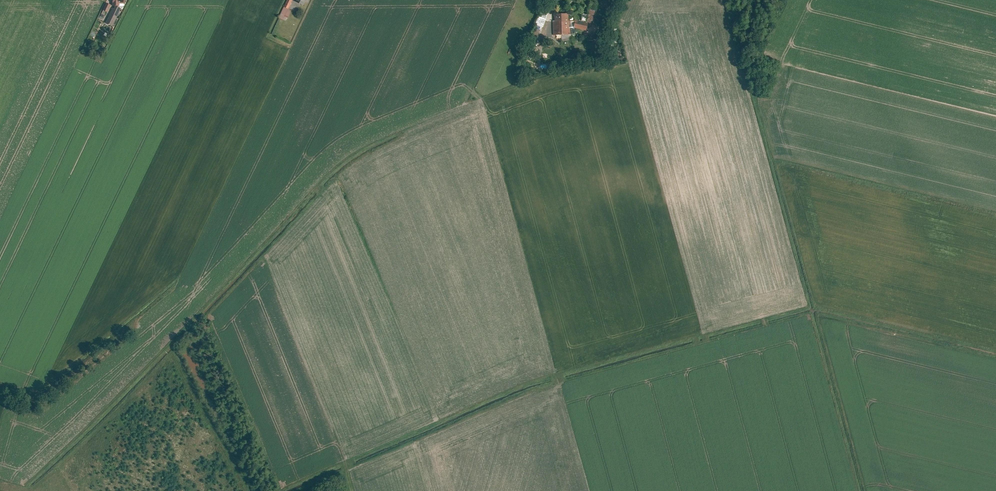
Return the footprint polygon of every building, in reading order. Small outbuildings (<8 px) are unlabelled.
[(278,19),(283,21),(285,17),(287,18),(291,11),(288,10),(292,0),(287,0),(278,19)] [(111,5),(106,3),(102,10),(107,13),(111,5)] [(121,8),(117,7),(115,7),(114,9),(112,8),(105,23),(112,26),(121,8)] [(586,21),(592,22),(595,8),(589,7),(586,21)] [(570,35),(568,14),(554,15),(554,21),(552,22),(553,36),(570,35)] [(538,17),(533,27),(539,30),(544,20),(538,17)] [(534,50),(537,40),(529,38),(527,48),(534,50)]
